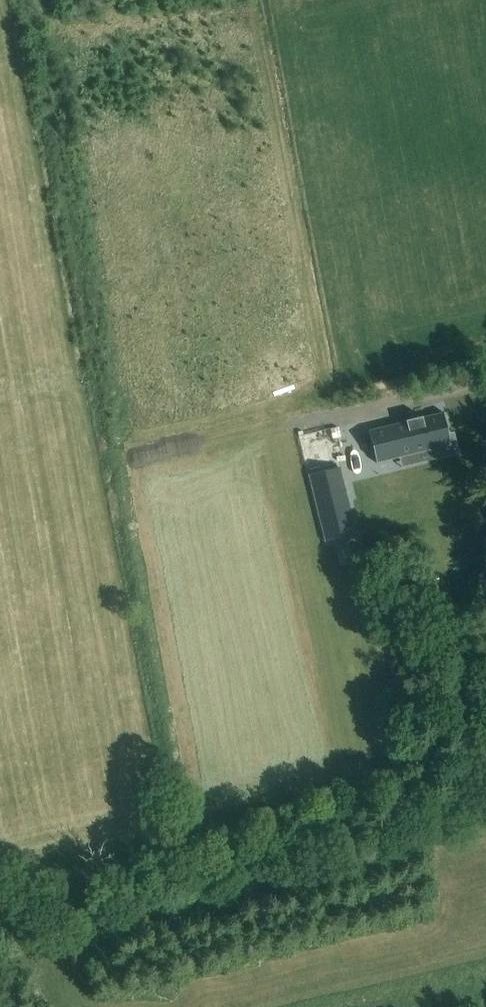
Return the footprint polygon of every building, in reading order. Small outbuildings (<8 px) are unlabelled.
[(443,412),(368,430),(376,463),(451,445),(443,412)] [(406,456),(408,485),(465,482),(463,453),(406,456)] [(356,534),(340,468),(309,475),(325,541),(356,534)]
